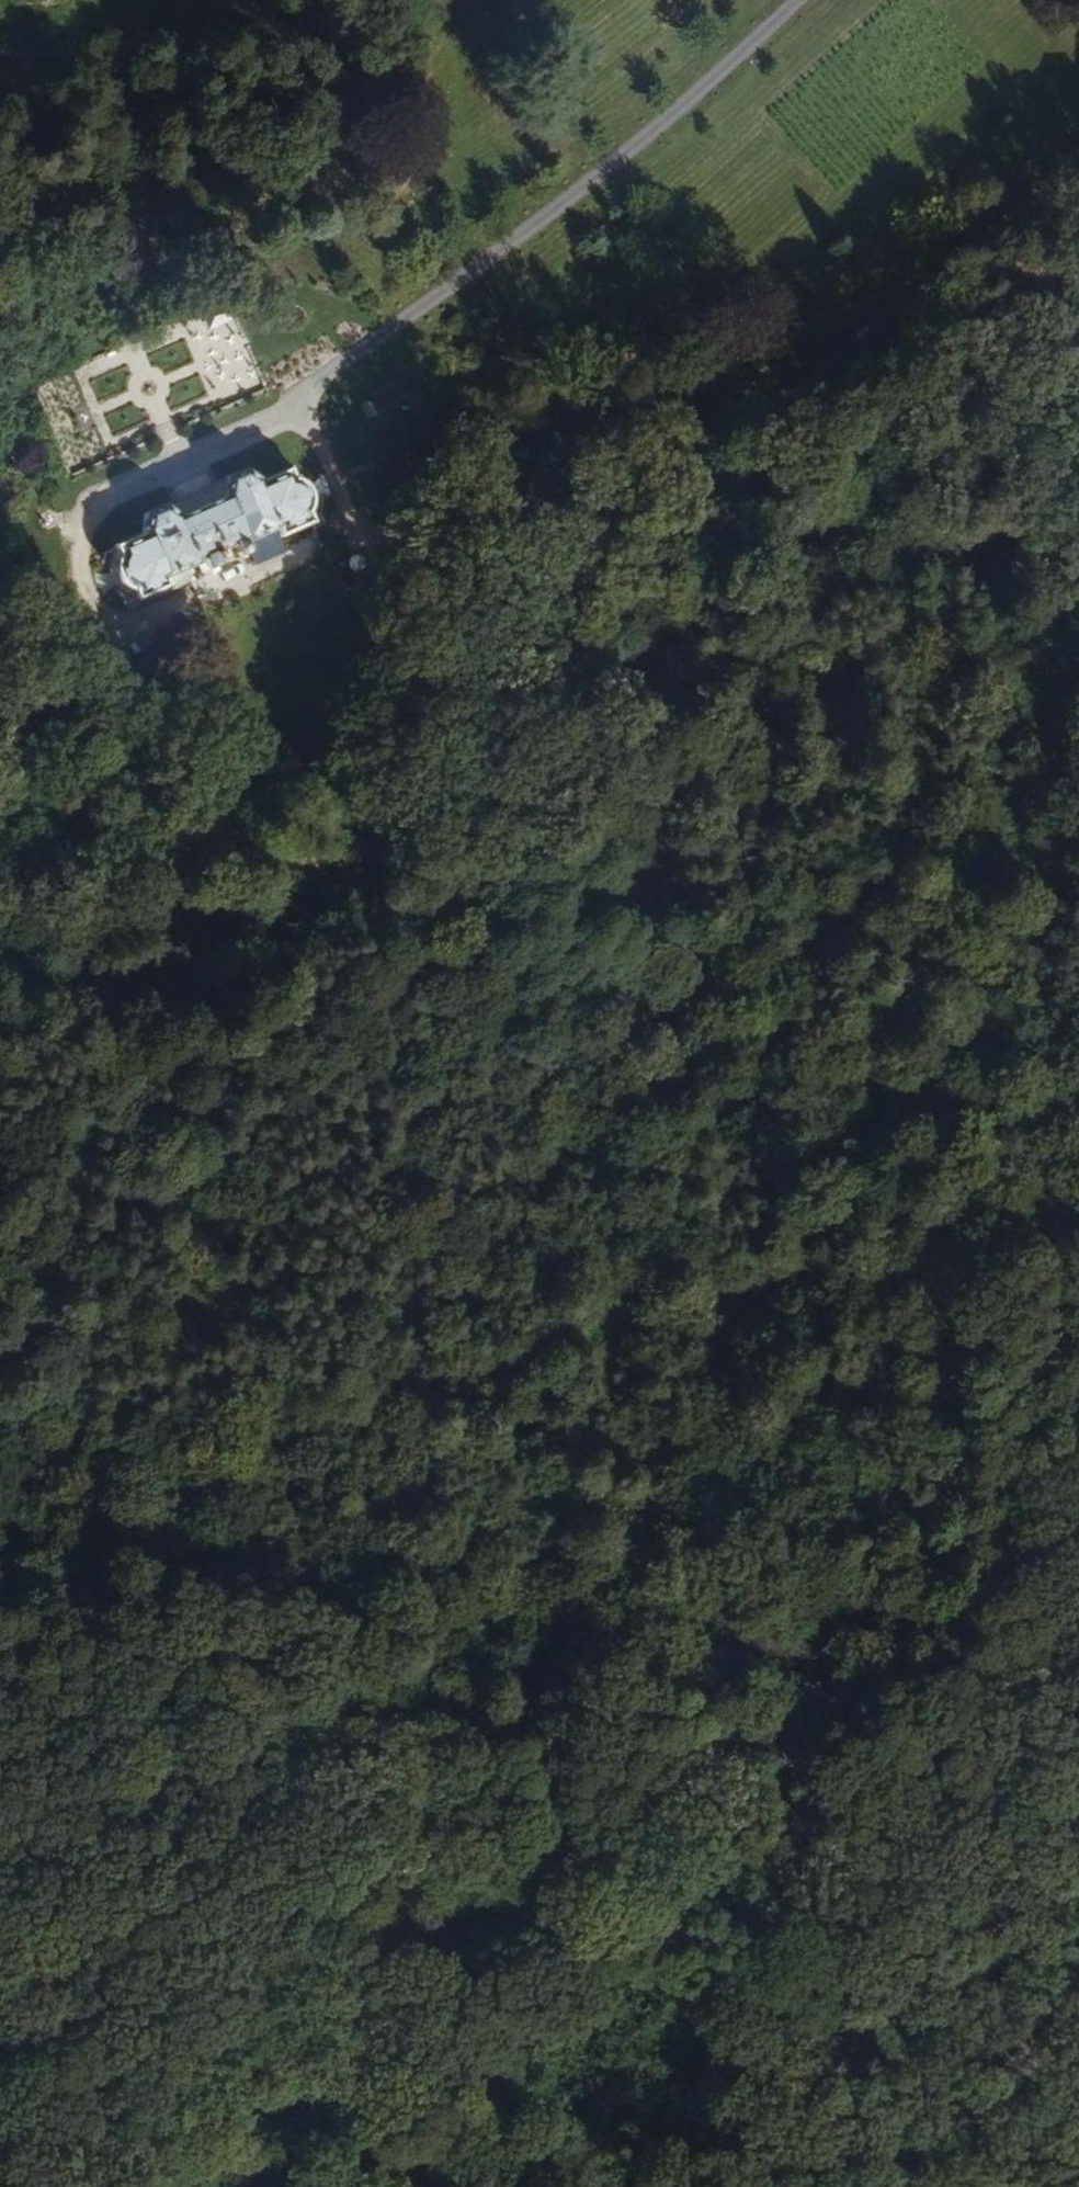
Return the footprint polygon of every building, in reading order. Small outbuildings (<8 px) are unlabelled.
[(146,607),(162,598),(155,585),(194,566),(199,576),(209,571),(203,561),(219,553),(227,570),(244,561),(238,549),(261,536),(264,542),(304,524),(302,518),(317,511),(312,498),(325,492),(315,475),(302,479),(298,471),(260,490),(250,475),(212,494),(205,482),(176,495),(181,508),(140,527),(145,540),(111,557),(115,564),(99,573),(112,603),(124,597),(129,603),(140,598),(146,607)]
